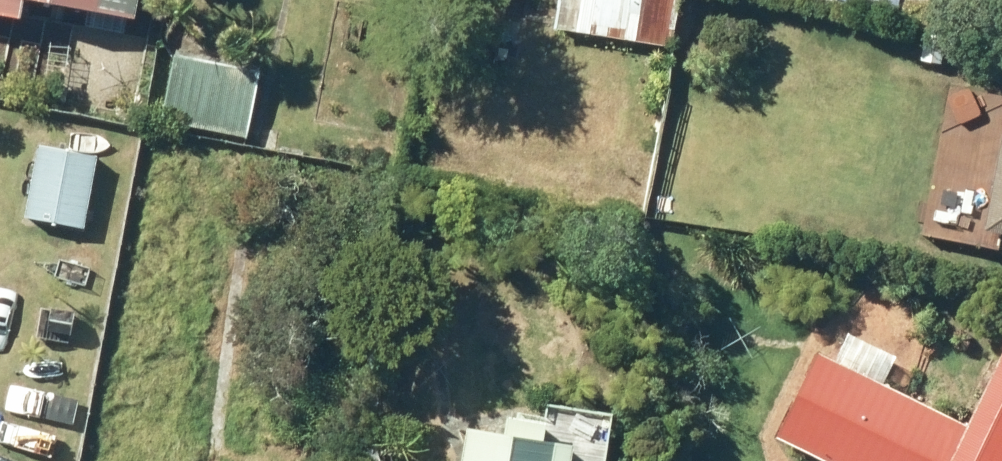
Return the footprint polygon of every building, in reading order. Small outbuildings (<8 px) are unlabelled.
[(48,17),(51,0),(0,0),(0,8),(48,17)] [(157,18),(161,0),(65,0),(157,18)] [(566,30),(681,47),(688,0),(572,0),(566,30)] [(94,29),(74,109),(124,121),(145,42),(94,29)] [(932,30),(929,63),(954,65),(957,32),(932,30)] [(190,49),(173,121),(257,139),(274,68),(190,49)] [(96,229),(108,155),(50,144),(36,216),(96,229)] [(993,434),(834,357),(795,441),(837,460),(1001,460),(1001,414),(993,434)] [(600,445),(591,443),(594,428),(530,417),(527,436),(491,430),(486,460),(597,460),(600,445)]
